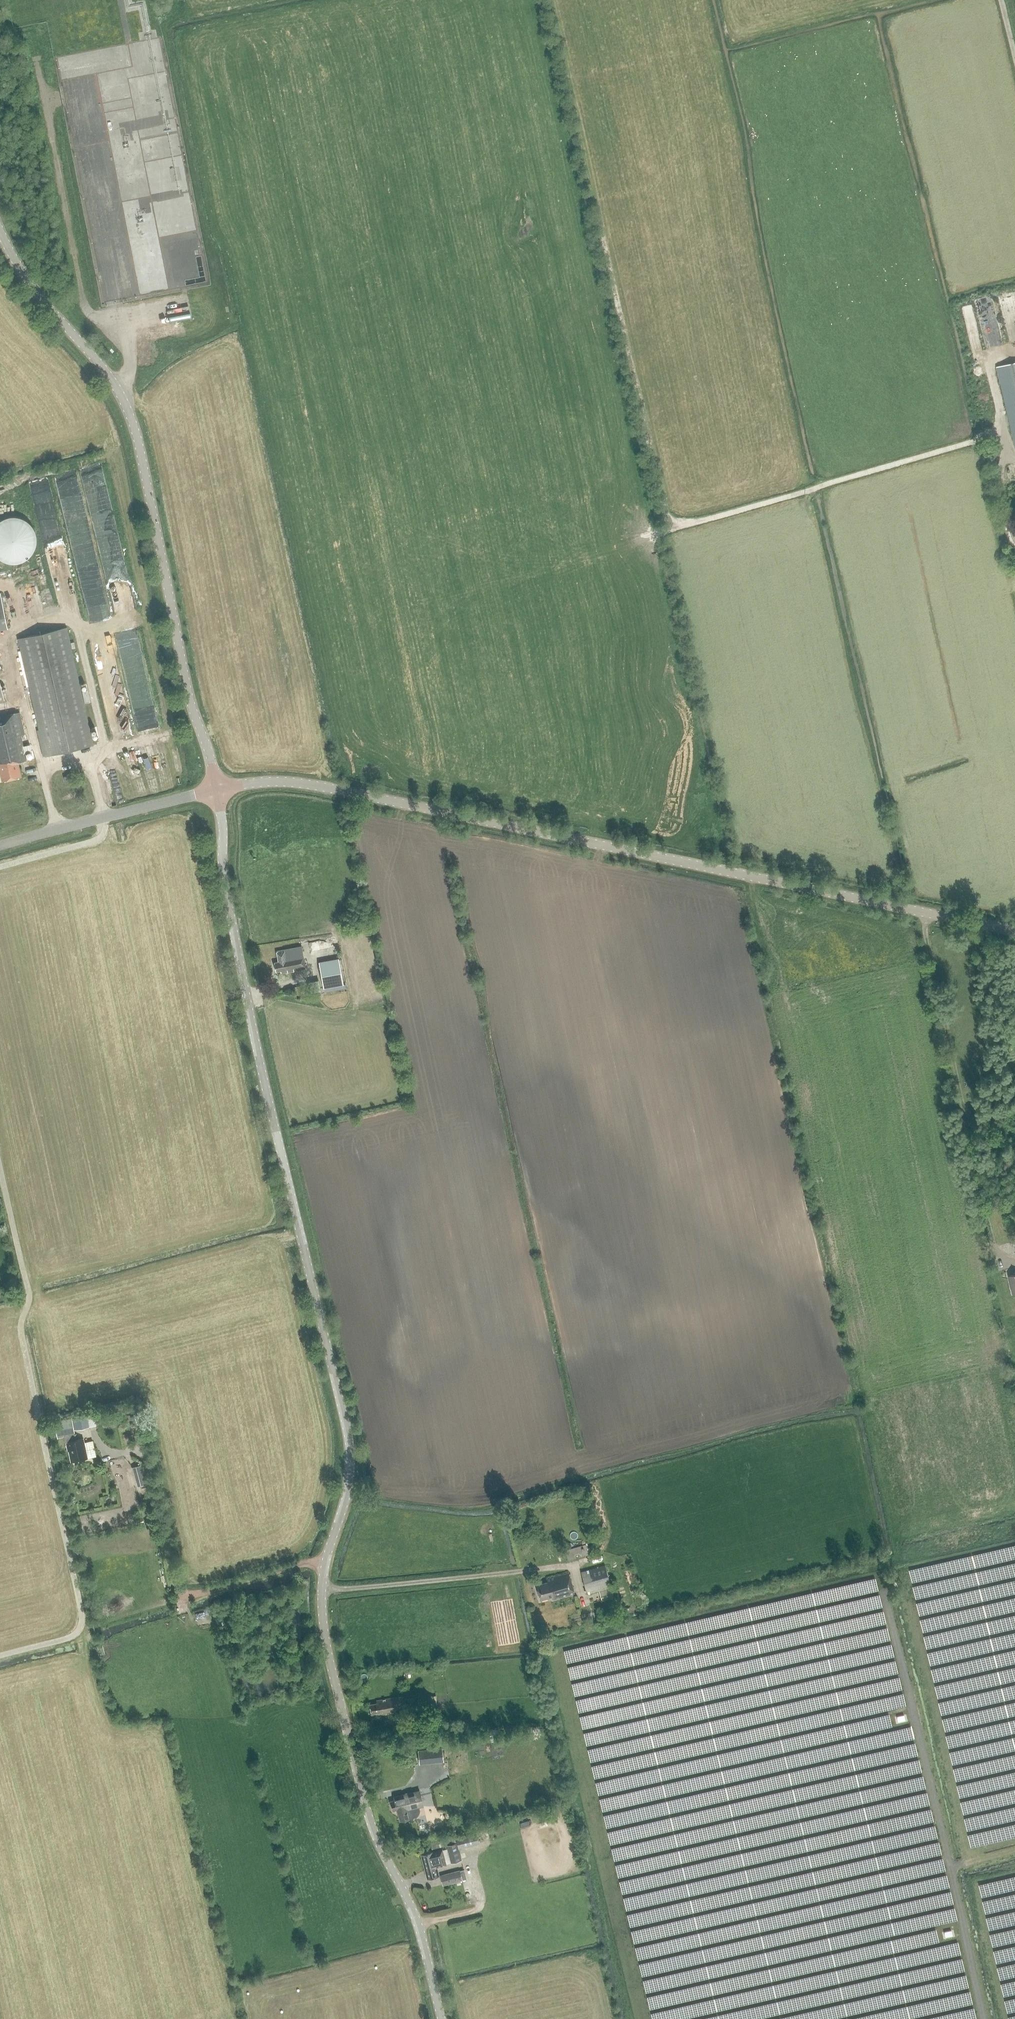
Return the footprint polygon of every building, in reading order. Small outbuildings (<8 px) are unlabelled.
[(996,367),(1014,445),(1014,363),(996,367)] [(32,489),(48,488),(48,479),(32,480),(32,489)] [(0,559),(2,561),(5,562),(6,562),(9,563),(11,563),(14,563),(16,563),(18,563),(20,563),(22,562),(25,561),(26,560),(28,558),(30,557),(31,555),(33,553),(34,551),(35,549),(36,546),(36,545),(37,543),(37,542),(37,540),(37,539),(37,538),(37,536),(36,535),(36,533),(35,530),(34,528),(32,526),(31,525),(30,523),(29,522),(27,521),(26,520),(24,519),(23,519),(22,518),(20,517),(18,517),(16,517),(14,517),(12,517),(9,517),(7,517),(5,518),(2,519),(1,520),(0,521),(0,559)] [(37,730),(43,756),(93,744),(66,627),(18,638),(39,729),(37,730)] [(0,715),(0,774),(1,774),(2,780),(6,780),(21,777),(18,762),(26,760),(24,750),(21,736),(25,735),(20,713),(7,715),(7,713),(0,715)] [(310,947),(329,945),(327,933),(309,936),(310,947)] [(277,951),(279,962),(275,963),(276,971),(287,969),(288,972),(305,969),(302,946),(285,949),(277,951)] [(338,959),(318,963),(323,988),(343,985),(338,959)] [(311,992),(321,991),(320,980),(309,981),(311,992)] [(71,1418),(73,1429),(90,1426),(87,1413),(71,1416),(71,1418)] [(83,1438),(75,1440),(74,1434),(73,1430),(73,1429),(71,1418),(54,1421),(57,1438),(64,1436),(67,1451),(68,1451),(71,1462),(88,1458),(83,1438)] [(143,1463),(133,1465),(138,1485),(148,1482),(143,1463)] [(561,1549),(563,1559),(590,1554),(588,1544),(561,1549)] [(611,1588),(605,1565),(581,1572),(587,1594),(611,1588)] [(575,1594),(571,1580),(570,1580),(568,1574),(547,1579),(548,1582),(538,1585),(541,1599),(552,1597),(553,1600),(575,1594)] [(377,1715),(399,1711),(397,1697),(375,1701),(375,1703),(371,1703),(372,1714),(377,1713),(377,1715)] [(442,1749),(418,1752),(419,1765),(443,1762),(442,1749)] [(915,1808),(934,1804),(927,1771),(908,1775),(915,1808)] [(395,1800),(392,1801),(394,1809),(398,1808),(401,1819),(402,1821),(414,1818),(415,1818),(416,1818),(416,1817),(417,1817),(417,1816),(418,1816),(418,1815),(419,1815),(419,1814),(419,1813),(420,1813),(420,1812),(420,1811),(420,1810),(419,1808),(424,1806),(420,1790),(408,1793),(394,1797),(395,1800)] [(431,1830),(427,1820),(421,1822),(425,1833),(431,1830)] [(445,1846),(450,1863),(462,1860),(459,1849),(479,1844),(476,1832),(431,1843),(432,1849),(445,1846)] [(446,1864),(442,1849),(433,1851),(421,1854),(427,1878),(439,1875),(437,1867),(446,1864)] [(460,1871),(440,1876),(443,1886),(463,1881),(460,1871)]
